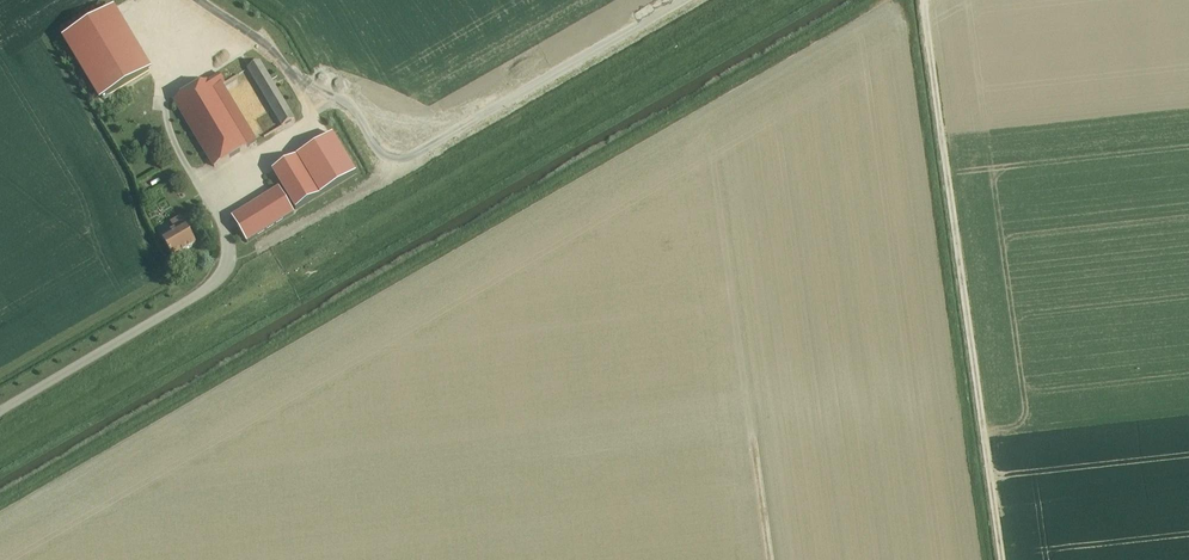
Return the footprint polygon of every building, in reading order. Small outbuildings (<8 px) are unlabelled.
[(152,70),(115,7),(62,39),(99,101),(152,70)] [(169,35),(169,24),(155,24),(155,33),(165,33),(165,36),(169,35)] [(192,50),(190,36),(181,37),(183,51),(192,50)] [(233,55),(237,60),(245,53),(242,49),(233,55)] [(282,126),(294,119),(260,61),(247,69),(282,126)] [(214,167),(247,147),(213,90),(225,83),(219,74),(174,100),(214,167)] [(333,135),(297,157),(296,157),(272,171),(295,209),(356,173),(333,135)] [(247,242),(293,213),(279,189),(232,218),(247,242)] [(173,231),(162,238),(173,258),(196,245),(181,219),(170,225),(173,231)]
